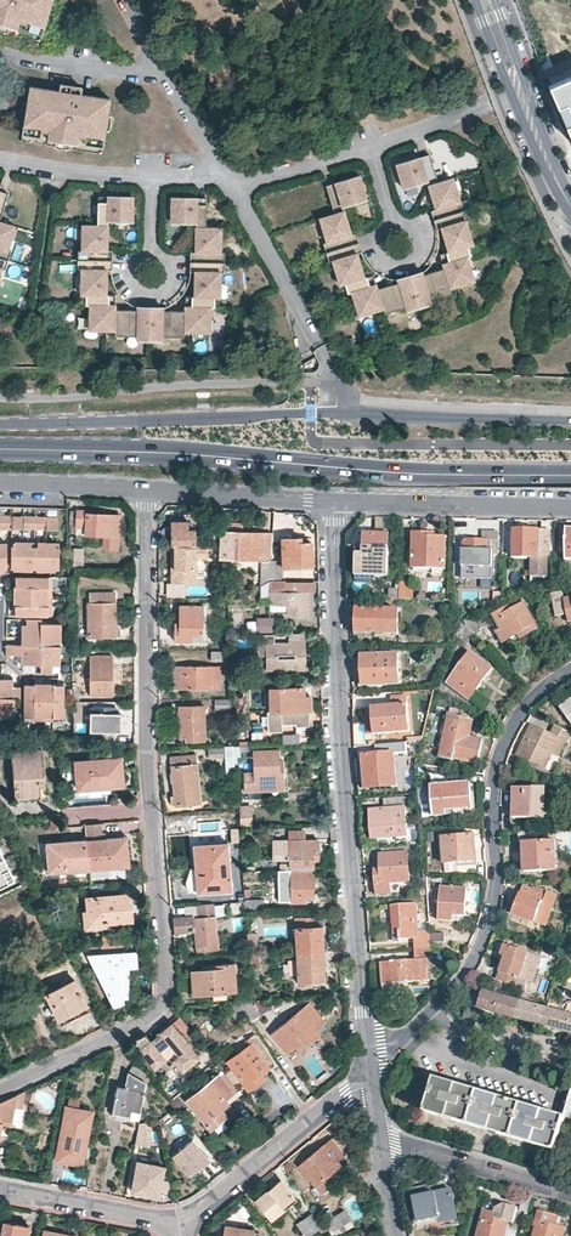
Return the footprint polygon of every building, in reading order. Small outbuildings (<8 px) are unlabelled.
[(11,24),(25,28),(28,19),(44,24),(46,18),(51,19),(55,3),(50,2),(51,0),(0,0),(0,20),(11,24)] [(41,33),(44,24),(28,19),(25,28),(41,33)] [(11,24),(0,20),(0,28),(9,30),(11,24)] [(555,87),(570,124),(570,80),(555,87)] [(61,82),(60,89),(70,90),(71,83),(61,82)] [(71,83),(70,90),(80,92),(82,85),(76,84),(71,83)] [(70,90),(60,89),(60,91),(56,91),(56,88),(31,84),(28,101),(24,100),(23,110),(22,116),(25,117),(24,124),(42,127),(41,135),(56,137),(70,140),(85,142),(87,134),(104,136),(105,130),(109,131),(112,114),(108,113),(111,97),(84,92),(84,95),(80,94),(80,92),(70,90)] [(42,127),(24,124),(23,132),(41,135),(42,127)] [(103,145),(104,136),(87,134),(85,142),(103,145)] [(70,140),(56,137),(55,144),(69,147),(70,140)] [(429,153),(420,156),(423,165),(432,162),(429,153)] [(337,190),(328,192),(334,212),(320,216),(327,240),(323,241),(326,251),(329,260),(333,259),(340,283),(344,282),(347,292),(351,291),(357,314),(377,308),(383,307),(384,311),(405,305),(406,310),(419,306),(432,302),(431,298),(450,292),(449,287),(453,285),(474,279),(467,255),(471,254),(468,245),(471,243),(464,219),(468,218),(465,209),(463,200),(458,201),(452,177),(438,181),(432,162),(423,165),(420,156),(396,163),(403,187),(427,180),(435,209),(443,206),(445,215),(448,224),(440,226),(448,251),(450,260),(442,263),(443,267),(422,273),(420,274),(422,283),(413,285),(403,288),(401,280),(398,281),(377,287),(375,282),(367,285),(365,275),(357,251),(348,254),(345,245),(342,236),(351,233),(343,205),(366,198),(358,174),(334,181),(337,190)] [(325,183),(328,192),(337,190),(334,181),(325,183)] [(0,189),(0,198),(7,200),(10,191),(0,189)] [(108,205),(98,204),(98,224),(82,224),(81,249),(77,249),(76,257),(76,268),(81,268),(80,293),(85,293),(85,303),(90,303),(89,328),(104,328),(114,328),(114,333),(136,334),(136,338),(149,339),(163,339),(163,334),(184,335),(185,330),(191,330),(209,330),(209,305),(215,305),(215,295),(220,295),(220,270),(224,270),(224,259),(224,252),(220,252),(220,226),(206,225),(206,206),(197,206),(197,197),(171,197),(171,221),(195,222),(195,251),(203,251),(203,261),(202,270),(194,270),(193,295),(193,305),(184,304),(184,310),(164,310),(160,310),(160,318),(150,318),(140,317),(140,309),(136,309),(115,309),(115,303),(106,303),(107,293),(107,268),(97,268),(97,259),(97,249),(108,249),(108,220),(132,221),(133,196),(109,195),(108,205)] [(98,195),(98,204),(108,205),(109,195),(98,195)] [(206,197),(197,197),(197,206),(206,206),(206,197)] [(3,267),(6,268),(9,260),(12,249),(8,248),(15,225),(1,220),(7,200),(0,198),(0,276),(3,267)] [(443,206),(435,209),(430,210),(431,214),(432,219),(445,215),(443,206)] [(435,228),(440,226),(448,224),(445,215),(432,219),(434,223),(435,228)] [(356,232),(351,233),(342,236),(345,245),(359,241),(357,237),(356,232)] [(348,254),(357,251),(361,250),(360,245),(359,241),(345,245),(348,254)] [(112,250),(108,249),(97,249),(97,259),(112,259),(112,255),(112,250)] [(189,256),(189,261),(203,261),(203,251),(195,251),(189,251),(189,256)] [(450,260),(448,251),(442,252),(439,253),(442,263),(450,260)] [(112,263),(112,259),(97,259),(97,268),(107,268),(112,268),(112,263)] [(189,270),(194,270),(202,270),(203,261),(189,261),(189,266),(189,270)] [(420,274),(422,273),(421,270),(416,271),(409,273),(413,285),(422,283),(420,274)] [(373,273),(365,275),(367,285),(375,282),(374,276),(373,273)] [(397,277),(398,281),(401,280),(403,288),(413,285),(409,273),(403,275),(397,277)] [(115,293),(107,293),(106,303),(115,303),(115,295),(115,293)] [(184,295),(184,304),(193,305),(193,295),(187,295),(184,295)] [(136,305),(136,309),(140,309),(140,317),(150,318),(150,305),(144,305),(136,305)] [(156,305),(150,305),(150,318),(160,318),(160,310),(164,310),(164,306),(156,305)] [(98,512),(71,511),(70,534),(75,534),(75,535),(104,536),(104,549),(118,550),(120,515),(97,514),(98,512)] [(34,516),(22,515),(22,516),(22,528),(34,528),(34,516)] [(0,516),(0,528),(10,529),(10,516),(0,516)] [(22,516),(10,516),(10,529),(22,529),(22,528),(22,516)] [(45,516),(34,516),(34,528),(45,528),(45,517),(45,516)] [(56,517),(45,517),(45,528),(45,529),(56,529),(56,517)] [(172,546),(196,546),(196,529),(189,529),(189,521),(172,521),(172,534),(172,546)] [(209,526),(208,546),(220,546),(221,529),(221,527),(209,526)] [(272,533),(221,529),(220,546),(218,563),(225,563),(225,556),(271,559),(272,533)] [(553,529),(514,529),(514,556),(540,557),(540,551),(552,551),(553,529)] [(483,540),(463,539),(462,579),(492,579),(492,554),(498,553),(498,531),(483,531),(483,540)] [(434,532),(413,532),(412,568),(447,568),(447,536),(434,536),(434,532)] [(389,534),(364,533),(364,545),(357,545),(356,576),(388,576),(389,534)] [(283,560),(271,560),(270,579),(283,579),(283,567),(312,566),(311,542),(300,542),(300,538),(283,539),(283,560)] [(22,542),(10,542),(9,567),(21,567),(22,542)] [(34,542),(22,542),(21,567),(33,567),(34,542)] [(44,567),(45,543),(34,542),(33,567),(44,567)] [(44,567),(57,568),(57,543),(45,543),(44,567)] [(195,583),(196,546),(172,546),(171,582),(185,582),(195,583)] [(84,548),(74,548),(74,568),(84,568),(84,548)] [(270,579),(271,560),(261,560),(261,585),(270,579)] [(48,576),(16,576),(16,586),(48,586),(49,586),(49,576),(48,576)] [(400,580),(400,589),(400,599),(413,599),(413,580),(400,580)] [(185,582),(171,582),(167,582),(167,598),(185,598),(185,582)] [(271,584),(270,605),(287,605),(287,615),(308,615),(308,592),(314,592),(314,583),(298,583),(298,584),(298,591),(287,591),(287,584),(287,583),(271,584)] [(48,596),(48,586),(16,586),(15,586),(15,596),(48,596)] [(400,599),(400,589),(390,589),(390,598),(400,599)] [(551,593),(555,616),(567,614),(568,622),(570,621),(570,597),(564,598),(562,591),(551,593)] [(115,593),(97,593),(97,602),(88,602),(88,637),(115,637),(115,593)] [(48,606),(48,596),(15,596),(15,606),(16,606),(48,606)] [(508,606),(493,614),(501,628),(496,630),(503,642),(520,633),(523,637),(538,628),(524,602),(511,610),(508,606)] [(174,640),(193,641),(193,632),(202,632),(202,605),(179,605),(179,610),(174,610),(174,640)] [(287,605),(270,605),(270,616),(287,615),(287,605)] [(48,606),(16,606),(16,615),(40,615),(48,615),(48,606)] [(399,609),(356,608),(356,618),(358,619),(358,633),(400,633),(399,609)] [(256,631),(272,632),(272,617),(256,616),(256,631)] [(482,627),(471,616),(461,621),(473,633),(475,634),(482,627)] [(40,620),(26,620),(26,626),(21,626),(21,645),(39,645),(40,624),(40,620)] [(473,633),(461,621),(457,633),(456,634),(460,636),(467,642),(473,633)] [(59,625),(40,624),(39,645),(59,645),(59,625)] [(193,632),(193,641),(202,641),(202,632),(193,632)] [(305,643),(275,644),(274,634),(258,635),(258,649),(266,649),(267,669),(284,668),(284,676),(299,675),(299,668),(301,668),(301,665),(301,659),(306,659),(305,643)] [(19,665),(39,665),(39,645),(21,645),(5,645),(5,650),(5,655),(19,655),(19,665)] [(59,667),(59,645),(39,645),(39,665),(39,673),(46,674),(51,674),(51,666),(59,667)] [(227,651),(210,652),(210,661),(227,661),(227,651)] [(470,651),(447,683),(469,699),(493,667),(470,651)] [(399,653),(361,655),(362,685),(400,684),(399,653)] [(112,655),(89,656),(90,695),(113,695),(112,655)] [(219,666),(179,666),(179,689),(219,689),(219,666)] [(0,679),(0,699),(13,699),(19,699),(19,687),(11,686),(11,679),(0,679)] [(303,687),(284,688),(280,687),(280,683),(271,684),(272,689),(269,689),(271,731),(282,731),(282,724),(295,723),(296,726),(310,726),(309,711),(312,710),(311,697),(303,697),(303,687)] [(43,685),(33,685),(33,686),(33,717),(43,717),(43,685)] [(53,685),(43,685),(43,717),(52,717),(53,686),(53,685)] [(440,685),(437,690),(443,693),(446,688),(440,685)] [(33,686),(23,686),(23,715),(23,718),(33,718),(33,717),(33,686)] [(63,686),(53,686),(52,717),(52,718),(63,718),(63,686)] [(558,703),(570,722),(570,694),(558,703)] [(232,707),(231,698),(215,699),(215,707),(232,707)] [(392,706),(372,707),(373,722),(368,723),(368,734),(410,733),(409,698),(392,698),(392,706)] [(0,699),(0,718),(13,718),(13,699),(0,699)] [(204,706),(178,707),(179,738),(184,738),(184,741),(206,740),(204,706)] [(93,707),(93,743),(115,744),(114,707),(93,707)] [(473,720),(449,715),(440,758),(453,760),(453,758),(479,763),(483,740),(469,736),(473,720)] [(554,726),(536,717),(518,754),(545,767),(552,752),(556,754),(563,740),(550,734),(554,726)] [(283,744),(298,742),(297,735),(283,737),(283,744)] [(224,747),(208,749),(209,758),(225,756),(224,747)] [(42,748),(11,751),(15,796),(40,794),(39,780),(45,780),(42,748)] [(279,751),(255,752),(256,772),(245,773),(246,790),(283,789),(282,760),(279,760),(279,751)] [(394,751),(362,755),(365,788),(397,785),(394,751)] [(197,754),(170,757),(174,805),(201,802),(197,754)] [(234,774),(234,756),(227,757),(226,757),(226,774),(234,774)] [(120,757),(75,761),(78,789),(122,785),(120,757)] [(450,775),(430,771),(432,786),(434,816),(453,814),(453,810),(473,808),(471,783),(451,784),(450,775)] [(432,786),(419,787),(421,817),(434,816),(432,786)] [(545,789),(514,787),(512,817),(542,819),(545,789)] [(404,797),(383,799),(384,808),(370,810),(373,838),(408,834),(404,797)] [(250,807),(240,807),(240,826),(251,826),(250,807)] [(212,821),(192,823),(193,832),(213,830),(212,821)] [(101,824),(84,825),(86,840),(88,870),(127,866),(126,853),(122,854),(121,836),(105,838),(102,838),(102,833),(101,824)] [(239,842),(238,828),(230,828),(231,842),(239,842)] [(281,863),(281,870),(291,870),(313,869),(313,858),(318,858),(317,840),(304,840),(304,831),(288,831),(288,863),(281,863)] [(475,834),(442,836),(444,863),(473,861),(473,848),(476,848),(475,834)] [(128,835),(121,836),(122,854),(126,853),(127,866),(131,866),(128,835)] [(53,873),(88,870),(86,840),(51,842),(53,873)] [(556,840),(523,842),(524,872),(557,871),(556,840)] [(227,842),(193,844),(196,874),(193,874),(191,875),(189,876),(188,877),(187,879),(187,880),(186,882),(187,884),(187,886),(188,888),(189,890),(190,891),(193,892),(196,893),(204,892),(204,893),(232,891),(227,842)] [(413,846),(384,849),(384,854),(381,854),(381,869),(374,869),(376,893),(390,892),(389,882),(411,881),(408,852),(413,851),(413,846)] [(10,883),(4,872),(9,869),(4,859),(0,861),(0,888),(10,883)] [(278,860),(262,860),(262,871),(279,870),(278,860)] [(15,881),(9,869),(4,872),(10,883),(15,881)] [(313,869),(291,870),(291,901),(306,901),(306,895),(313,895),(313,869)] [(533,889),(522,885),(512,913),(542,924),(553,893),(534,886),(533,889)] [(467,888),(441,886),(438,919),(454,921),(454,914),(465,915),(467,888)] [(127,894),(86,898),(88,928),(106,926),(106,923),(131,921),(127,894)] [(244,900),(244,902),(245,912),(264,911),(263,899),(244,900)] [(245,912),(244,902),(231,903),(232,918),(245,917),(245,912)] [(414,949),(430,947),(430,941),(429,932),(429,929),(418,930),(416,902),(391,904),(394,934),(399,933),(399,939),(414,937),(414,949)] [(214,904),(196,905),(197,918),(193,918),(193,916),(173,918),(174,933),(194,932),(197,952),(219,949),(214,904)] [(297,952),(323,951),(322,925),(316,925),(316,916),(295,916),(297,952)] [(248,953),(248,954),(257,954),(256,932),(246,932),(248,953)] [(445,932),(429,932),(430,941),(444,942),(445,932)] [(534,955),(505,944),(499,960),(503,962),(497,979),(522,988),(534,955)] [(415,959),(380,961),(383,983),(385,983),(386,995),(410,993),(409,981),(428,980),(427,959),(431,958),(430,947),(414,949),(415,959)] [(323,951),(297,952),(297,981),(324,979),(323,951)] [(136,952),(89,956),(93,965),(99,975),(104,986),(115,1007),(124,1002),(124,999),(121,968),(129,967),(137,966),(136,952)] [(257,954),(248,954),(249,964),(258,963),(257,954)] [(193,996),(212,993),(225,992),(235,991),(232,963),(216,965),(217,969),(190,971),(193,996)] [(73,979),(45,993),(61,1024),(88,1011),(73,979)] [(519,1000),(483,990),(478,1007),(515,1017),(519,1000)] [(225,992),(212,993),(212,1000),(226,998),(225,992)] [(541,1000),(548,1001),(550,994),(543,992),(541,1000)] [(252,1000),(241,1001),(237,1002),(252,1022),(267,1010),(259,999),(252,1000)] [(547,1008),(519,1000),(515,1017),(543,1025),(547,1008)] [(245,1016),(236,1002),(224,1003),(237,1022),(245,1016)] [(311,1006),(270,1033),(281,1049),(293,1041),(297,1047),(320,1032),(316,1027),(323,1022),(311,1006)] [(547,1008),(543,1025),(570,1033),(570,1014),(547,1008)] [(200,1057),(172,1022),(150,1041),(145,1035),(136,1039),(137,1041),(134,1043),(139,1048),(137,1049),(154,1069),(165,1060),(166,1062),(168,1064),(172,1061),(181,1072),(200,1057)] [(250,1043),(226,1061),(248,1090),(263,1078),(259,1072),(268,1066),(250,1043)] [(144,1081),(145,1074),(132,1066),(127,1073),(125,1088),(116,1087),(111,1116),(121,1117),(121,1114),(129,1116),(130,1110),(141,1111),(143,1093),(143,1091),(145,1082),(144,1081)] [(217,1073),(185,1099),(209,1130),(226,1115),(221,1110),(228,1103),(224,1099),(233,1092),(217,1073)] [(565,1117),(435,1077),(426,1112),(556,1151),(565,1117)] [(280,1087),(273,1090),(280,1105),(287,1101),(280,1087)] [(0,1124),(10,1126),(14,1109),(21,1110),(22,1106),(24,1091),(0,1102),(0,1126),(0,1124)] [(80,1163),(90,1113),(78,1111),(80,1102),(69,1100),(58,1159),(80,1163)] [(148,1146),(145,1122),(138,1123),(134,1144),(148,1146)] [(346,1145),(337,1134),(331,1139),(330,1138),(298,1165),(321,1193),(332,1184),(326,1176),(340,1164),(337,1160),(343,1155),(343,1154),(346,1151),(343,1147),(346,1145)] [(192,1139),(171,1155),(187,1174),(198,1165),(200,1167),(208,1160),(192,1139)] [(162,1167),(136,1161),(131,1191),(157,1196),(158,1189),(166,1190),(168,1183),(160,1182),(162,1167)] [(279,1179),(254,1200),(267,1216),(293,1195),(279,1179)] [(427,1185),(407,1189),(415,1222),(440,1217),(440,1221),(457,1217),(451,1189),(429,1193),(427,1185)] [(493,1211),(483,1208),(475,1235),(504,1235),(508,1221),(512,1222),(517,1206),(504,1203),(501,1213),(493,1211)] [(494,1206),(493,1211),(501,1213),(504,1203),(494,1206)] [(538,1208),(533,1225),(536,1226),(533,1235),(563,1235),(565,1228),(555,1224),(558,1215),(538,1208)] [(343,1211),(337,1215),(343,1224),(348,1221),(343,1211)] [(297,1224),(306,1235),(307,1235),(321,1225),(311,1213),(297,1224)] [(343,1224),(337,1215),(326,1221),(332,1231),(343,1224)] [(0,1235),(26,1235),(28,1226),(3,1221),(0,1235)] [(254,1229),(224,1225),(222,1235),(253,1235),(254,1229)]
